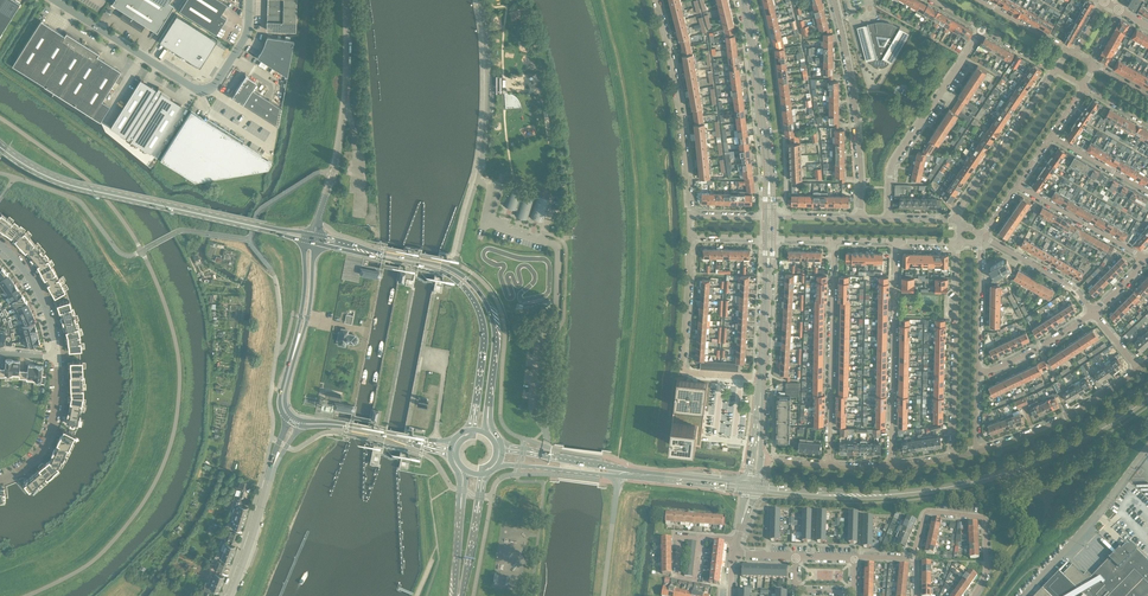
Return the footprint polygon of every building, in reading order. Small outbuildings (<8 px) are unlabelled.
[(0,1),(0,11),(11,18),(20,3),(16,0),(1,0),(0,1)] [(112,3),(124,11),(120,17),(141,30),(145,24),(157,32),(174,5),(169,2),(170,0),(114,0),(112,3)] [(216,34),(216,33),(226,18),(221,14),(228,4),(221,0),(186,0),(179,10),(216,34)] [(720,9),(730,6),(728,0),(718,0),(720,9)] [(922,1),(920,0),(914,0),(911,5),(917,9),(922,1)] [(1008,9),(1013,0),(1006,0),(1003,6),(1008,9)] [(1018,3),(1020,0),(1017,0),(1016,2),(1013,0),(1008,9),(1013,11),(1018,3)] [(1092,9),(1095,4),(1089,0),(1084,0),(1084,1),(1085,1),(1083,4),(1092,9)] [(1137,12),(1144,0),(1131,0),(1128,5),(1128,7),(1137,12)] [(1142,14),(1146,7),(1143,6),(1146,1),(1144,0),(1137,12),(1142,14)] [(671,4),(673,13),(683,10),(681,1),(671,4)] [(813,3),(815,10),(823,8),(822,1),(813,3)] [(917,9),(916,11),(916,12),(915,14),(920,17),(921,15),(923,13),(928,4),(927,4),(922,1),(917,9)] [(1013,11),(1018,14),(1023,6),(1018,3),(1013,11)] [(1083,7),(1081,10),(1090,15),(1090,14),(1092,10),(1091,10),(1092,9),(1083,4),(1081,3),(1080,5),(1083,7)] [(925,20),(933,7),(927,4),(928,4),(923,13),(925,15),(924,16),(926,17),(924,20),(925,20)] [(267,13),(296,14),(296,13),(296,5),(267,5),(268,5),(267,13)] [(765,7),(767,13),(775,11),(774,5),(765,7)] [(720,9),(722,18),(732,15),(730,6),(720,9)] [(1018,14),(1023,17),(1028,9),(1023,6),(1018,14)] [(933,18),(938,10),(933,7),(925,20),(927,21),(929,18),(930,17),(933,18)] [(815,10),(816,16),(825,14),(823,8),(815,10)] [(1023,17),(1028,20),(1033,12),(1028,9),(1023,17)] [(673,13),(675,21),(685,19),(683,10),(673,13)] [(938,10),(933,18),(936,20),(935,22),(937,23),(943,13),(938,10)] [(1075,13),(1079,15),(1087,20),(1090,15),(1081,10),(1080,12),(1077,11),(1075,13)] [(11,18),(0,11),(0,35),(11,18)] [(767,13),(768,20),(777,18),(775,11),(767,13)] [(1028,20),(1033,23),(1039,15),(1033,12),(1028,20)] [(1033,23),(1039,26),(1044,17),(1041,16),(1043,13),(1040,12),(1039,15),(1033,23)] [(267,21),(296,22),(296,14),(267,13),(267,21)] [(943,24),(948,15),(943,13),(937,23),(935,26),(938,27),(939,24),(940,25),(941,23),(943,24)] [(165,33),(160,41),(180,54),(200,67),(217,40),(211,36),(177,14),(165,33)] [(816,16),(818,23),(827,21),(825,14),(816,16)] [(732,15),(722,18),(724,26),(734,24),(732,15)] [(944,31),(945,32),(953,18),(948,15),(943,24),(946,26),(945,28),(944,31)] [(1079,15),(1076,20),(1084,25),(1087,20),(1079,15)] [(1039,26),(1044,29),(1049,20),(1044,17),(1039,26)] [(768,20),(770,26),(778,24),(777,18),(768,20)] [(950,28),(953,30),(958,21),(953,18),(945,32),(947,33),(949,30),(950,28)] [(675,21),(677,30),(687,28),(685,19),(675,21)] [(1121,19),(1118,24),(1127,29),(1129,24),(1121,19)] [(98,56),(99,53),(67,32),(65,35),(41,20),(13,65),(36,80),(101,121),(102,119),(101,119),(100,121),(93,116),(121,71),(98,56)] [(1049,20),(1044,29),(1049,32),(1054,23),(1049,20)] [(1076,20),(1073,25),(1081,30),(1084,25),(1076,20)] [(296,22),(267,21),(267,29),(267,30),(296,30),(295,30),(296,22)] [(820,29),(825,28),(828,27),(827,21),(818,23),(820,29)] [(953,30),(958,33),(963,24),(958,21),(953,30)] [(877,65),(878,65),(877,67),(878,67),(879,67),(880,67),(881,67),(882,67),(883,67),(884,67),(885,66),(886,66),(887,65),(888,64),(889,63),(889,62),(891,63),(893,59),(894,59),(909,33),(900,28),(900,27),(899,28),(897,27),(894,25),(892,24),(889,23),(886,23),(883,22),(880,22),(878,22),(875,23),(872,23),(868,24),(868,23),(867,23),(868,24),(857,27),(865,56),(866,56),(867,61),(872,59),(872,60),(872,61),(873,61),(873,62),(874,63),(875,64),(876,65),(877,65)] [(770,26),(771,33),(780,31),(778,24),(770,26)] [(963,24),(958,33),(957,35),(956,38),(958,39),(961,34),(963,36),(968,27),(963,24)] [(1070,30),(1078,35),(1081,30),(1073,25),(1070,24),(1068,26),(1071,28),(1070,30)] [(1117,25),(1114,28),(1124,34),(1127,29),(1118,24),(1117,25)] [(809,25),(800,27),(802,34),(811,33),(809,25)] [(725,28),(726,36),(735,35),(734,27),(725,28)] [(968,27),(963,36),(966,37),(965,39),(966,39),(964,42),(965,43),(968,39),(972,32),(971,31),(972,29),(971,29),(968,27)] [(680,39),(689,37),(690,36),(687,28),(677,30),(680,39)] [(1115,29),(1112,34),(1121,39),(1124,34),(1114,28),(1114,29),(1115,29)] [(1131,37),(1136,40),(1141,31),(1136,28),(1131,37)] [(1066,35),(1074,40),(1075,38),(1076,39),(1077,36),(1078,36),(1078,35),(1070,30),(1068,33),(1065,31),(1064,34),(1066,35)] [(771,33),(773,39),(782,37),(780,31),(771,33)] [(1136,40),(1141,43),(1146,34),(1141,31),(1136,40)] [(1121,39),(1112,34),(1109,40),(1113,43),(1114,41),(1119,44),(1121,39)] [(1074,40),(1066,35),(1064,38),(1063,37),(1062,39),(1071,45),(1074,40)] [(267,36),(264,45),(262,50),(257,57),(287,76),(294,40),(277,38),(267,36)] [(689,37),(680,39),(682,45),(686,44),(686,46),(688,45),(688,46),(691,46),(689,37)] [(782,37),(773,39),(775,47),(783,45),(784,45),(782,37)] [(983,51),(984,48),(989,39),(985,37),(984,39),(983,38),(979,45),(977,47),(983,51)] [(984,48),(989,51),(994,42),(989,39),(984,48)] [(1118,49),(1116,48),(1119,44),(1114,41),(1113,43),(1109,40),(1106,45),(1115,50),(1117,51),(1118,49)] [(989,51),(994,53),(999,45),(994,42),(989,51)] [(682,45),(683,54),(692,53),(691,46),(688,46),(688,45),(686,46),(686,44),(682,45)] [(997,61),(997,59),(1004,48),(999,45),(994,53),(997,55),(994,60),(997,61)] [(1115,50),(1106,45),(1103,50),(1103,49),(1102,49),(1112,55),(1113,53),(1116,54),(1117,51),(1115,50)] [(775,49),(776,56),(785,55),(784,47),(784,48),(776,49),(775,49)] [(1001,57),(1004,59),(1009,50),(1004,48),(997,59),(999,60),(1001,57)] [(1101,54),(1100,55),(1109,60),(1112,55),(1102,49),(1100,53),(1101,54)] [(1009,50),(1004,59),(1007,61),(1004,65),(1006,66),(1014,53),(1009,50)] [(683,54),(684,63),(695,62),(693,52),(692,53),(683,54)] [(1006,71),(1009,72),(1013,65),(1016,67),(1021,58),(1016,55),(1012,61),(1008,67),(1006,71)] [(1109,60),(1100,55),(1098,60),(1106,65),(1109,60)] [(1113,68),(1118,71),(1123,62),(1118,59),(1113,68)] [(684,63),(686,72),(696,70),(695,62),(684,63)] [(1118,71),(1123,74),(1128,65),(1123,62),(1118,71)] [(1031,66),(1030,69),(1038,75),(1041,70),(1034,65),(1033,64),(1032,63),(1030,66),(1031,66)] [(972,74),(981,80),(987,71),(978,65),(972,74)] [(1123,74),(1128,77),(1133,68),(1128,65),(1123,74)] [(1128,77),(1132,79),(1137,71),(1133,68),(1128,77)] [(1030,69),(1026,74),(1035,79),(1038,75),(1030,69)] [(686,72),(688,81),(698,79),(696,70),(686,72)] [(1132,79),(1137,82),(1142,73),(1137,71),(1132,79)] [(1017,74),(1023,78),(1031,84),(1035,79),(1026,74),(1025,76),(1018,72),(1017,74)] [(1137,82),(1142,85),(1147,76),(1142,73),(1137,82)] [(968,80),(977,86),(981,80),(972,74),(968,80)] [(249,77),(246,75),(236,91),(232,97),(243,104),(243,103),(278,126),(282,107),(252,89),(257,82),(249,77)] [(1023,78),(1020,83),(1028,89),(1031,84),(1023,78)] [(161,92),(162,90),(163,90),(159,87),(158,88),(157,89),(141,79),(140,79),(141,80),(111,127),(110,127),(151,153),(151,152),(181,105),(161,92)] [(688,81),(689,90),(699,88),(698,79),(688,81)] [(964,86),(973,92),(977,86),(968,80),(964,86)] [(1014,86),(1016,88),(1025,94),(1028,89),(1020,83),(1017,81),(1014,86)] [(1015,90),(1013,93),(1021,99),(1025,94),(1016,88),(1014,86),(1011,84),(1010,86),(1015,90)] [(958,95),(960,96),(967,101),(973,92),(964,86),(958,95)] [(689,90),(691,99),(701,97),(699,88),(689,90)] [(822,93),(818,93),(818,92),(816,92),(816,88),(812,89),(813,96),(818,96),(822,96),(822,93)] [(1008,96),(1010,98),(1018,103),(1021,99),(1013,93),(1011,91),(1008,96)] [(692,108),(693,108),(702,106),(701,97),(691,99),(692,108)] [(1010,98),(1006,102),(1015,108),(1018,103),(1010,98)] [(1093,98),(1090,102),(1098,108),(1100,106),(1101,107),(1103,104),(1100,102),(1099,102),(1096,100),(1096,101),(1093,98)] [(967,101),(965,104),(973,109),(971,112),(974,114),(978,108),(967,101)] [(1006,102),(1004,105),(999,101),(998,103),(998,104),(1003,107),(1011,113),(1015,108),(1006,102)] [(1085,106),(1094,112),(1097,108),(1098,108),(1090,102),(1089,104),(1088,103),(1086,106),(1085,106)] [(1002,109),(1000,112),(1008,118),(1011,113),(1003,107),(998,104),(997,106),(1002,109)] [(702,106),(693,108),(694,114),(698,114),(698,115),(700,115),(700,116),(703,115),(702,106)] [(1085,106),(1082,111),(1090,117),(1094,112),(1085,106)] [(986,109),(982,107),(975,116),(980,119),(986,109)] [(949,108),(944,117),(952,123),(958,114),(951,110),(949,108)] [(1106,121),(1107,118),(1110,120),(1115,111),(1110,108),(1103,120),(1106,121)] [(208,117),(206,120),(191,111),(161,159),(195,181),(268,168),(272,162),(242,143),(243,142),(244,140),(208,117)] [(960,111),(958,114),(969,122),(973,115),(970,113),(968,116),(960,111)] [(991,113),(993,115),(1005,123),(1008,118),(1000,112),(998,115),(992,111),(991,113)] [(1087,122),(1091,124),(1094,119),(1090,117),(1082,111),(1078,117),(1087,122)] [(1111,124),(1112,121),(1115,123),(1120,114),(1115,111),(1110,120),(1109,122),(1111,124)] [(694,114),(695,123),(704,122),(703,115),(700,116),(700,115),(698,115),(698,114),(694,114)] [(1115,123),(1120,126),(1125,117),(1120,114),(1115,123)] [(1005,123),(993,115),(992,117),(995,119),(993,122),(1002,127),(1005,123)] [(944,117),(939,123),(948,129),(952,123),(944,117)] [(1078,117),(1074,122),(1083,128),(1087,122),(1078,117)] [(1120,126),(1118,128),(1121,129),(1122,127),(1125,129),(1130,120),(1125,117),(1120,126)] [(1128,130),(1126,132),(1128,133),(1130,131),(1135,123),(1130,120),(1125,129),(1128,130)] [(784,123),(785,129),(794,128),(797,128),(796,121),(793,122),(784,123)] [(694,123),(695,132),(706,131),(705,122),(704,122),(695,123),(694,123)] [(1002,127),(993,122),(990,127),(998,133),(1002,127)] [(1083,128),(1074,122),(1071,127),(1080,132),(1082,130),(1087,134),(1089,132),(1083,128)] [(939,123),(935,129),(944,135),(948,129),(939,123)] [(1135,123),(1130,131),(1128,133),(1130,135),(1132,132),(1135,134),(1140,125),(1135,123)] [(1140,125),(1135,134),(1137,136),(1135,140),(1137,141),(1138,140),(1144,128),(1140,125)] [(835,129),(835,136),(844,136),(844,129),(839,129),(839,126),(835,126),(835,129)] [(986,133),(994,138),(998,133),(990,127),(986,133)] [(1070,131),(1069,132),(1077,138),(1078,138),(1077,137),(1080,133),(1080,132),(1071,127),(1069,131),(1070,131)] [(1142,138),(1144,140),(1147,133),(1147,130),(1144,128),(1138,140),(1140,141),(1142,138)] [(930,138),(931,139),(937,143),(939,144),(944,135),(935,129),(930,138)] [(695,132),(696,141),(707,140),(706,131),(695,132)] [(994,138),(986,133),(983,131),(979,135),(981,136),(982,137),(991,143),(994,138)] [(1077,138),(1069,132),(1066,137),(1069,140),(1070,140),(1074,142),(1076,144),(1077,141),(1076,141),(1077,138)] [(790,143),(800,143),(800,142),(799,142),(798,135),(786,136),(789,136),(790,143)] [(979,142),(987,148),(991,143),(982,137),(979,142)] [(1091,152),(1096,145),(1097,142),(1100,138),(1097,137),(1095,142),(1094,141),(1093,143),(1091,142),(1086,149),(1091,152)] [(931,139),(921,152),(927,153),(926,153),(930,154),(937,143),(931,139)] [(696,141),(697,150),(707,149),(707,140),(696,141)] [(979,142),(978,145),(973,141),(971,144),(972,144),(984,153),(987,148),(979,142)] [(1096,155),(1101,147),(1102,145),(1097,142),(1096,145),(1091,152),(1096,155)] [(790,143),(790,155),(801,155),(800,143),(790,143)] [(1101,158),(1106,150),(1108,146),(1109,144),(1106,143),(1103,149),(1101,147),(1096,155),(1101,158)] [(969,149),(981,157),(984,153),(972,144),(969,149)] [(1101,158),(1106,161),(1111,153),(1113,148),(1108,146),(1106,150),(1101,158)] [(1059,147),(1056,152),(1063,157),(1064,157),(1066,154),(1067,155),(1069,153),(1066,151),(1066,152),(1062,149),(1062,150),(1059,147)] [(697,150),(698,159),(708,158),(707,149),(697,150)] [(966,154),(978,162),(981,157),(969,149),(966,154)] [(918,151),(916,158),(925,160),(926,153),(927,153),(921,152),(918,151)] [(1054,152),(1052,156),(1060,161),(1063,157),(1056,152),(1055,153),(1054,152)] [(966,154),(965,153),(963,155),(968,158),(966,161),(975,167),(978,162),(966,154)] [(1111,153),(1106,161),(1111,163),(1116,154),(1114,153),(1113,154),(1111,153)] [(1120,158),(1118,157),(1119,156),(1116,154),(1111,163),(1116,166),(1120,158)] [(1126,172),(1130,164),(1132,161),(1130,159),(1132,155),(1129,154),(1126,160),(1121,169),(1126,172)] [(790,155),(791,167),(801,167),(801,155),(790,155)] [(1051,156),(1048,160),(1057,166),(1062,170),(1064,168),(1061,165),(1060,166),(1058,164),(1060,161),(1060,162),(1060,161),(1052,156),(1051,156)] [(1074,169),(1075,167),(1080,159),(1075,156),(1070,164),(1069,166),(1074,169)] [(698,159),(699,168),(709,167),(708,158),(698,159)] [(916,158),(915,164),(923,166),(925,160),(916,158)] [(1120,158),(1116,166),(1121,169),(1126,160),(1124,158),(1123,160),(1120,158)] [(1075,167),(1080,170),(1085,162),(1080,159),(1075,167)] [(1057,166),(1048,160),(1045,166),(1053,171),(1057,166)] [(961,164),(971,171),(975,167),(966,161),(964,164),(963,162),(961,164)] [(1089,165),(1085,162),(1080,170),(1083,171),(1082,173),(1084,174),(1089,165)] [(1130,164),(1126,172),(1131,175),(1137,164),(1137,163),(1135,162),(1132,165),(1130,164)] [(915,164),(913,171),(922,173),(923,166),(915,164)] [(960,170),(968,176),(971,171),(961,164),(960,166),(962,167),(960,170)] [(1136,177),(1140,170),(1142,166),(1137,164),(1131,175),(1136,177)] [(1086,175),(1087,174),(1090,175),(1094,168),(1089,165),(1084,174),(1086,175)] [(1045,166),(1041,171),(1049,177),(1052,179),(1053,177),(1055,174),(1052,173),(1053,171),(1045,166)] [(709,167),(699,168),(700,177),(710,176),(709,167)] [(801,167),(791,167),(791,179),(802,179),(801,167)] [(1094,179),(1095,178),(1099,170),(1094,168),(1090,175),(1092,176),(1091,178),(1094,179)] [(1136,177),(1140,180),(1146,171),(1147,170),(1144,168),(1142,171),(1140,170),(1136,177)] [(960,170),(957,175),(965,181),(968,176),(960,170)] [(1099,170),(1095,178),(1094,179),(1096,181),(1097,179),(1100,181),(1104,173),(1099,170)] [(922,173),(913,171),(912,178),(920,180),(922,173)] [(1038,176),(1046,182),(1046,181),(1048,179),(1050,180),(1052,179),(1049,177),(1041,171),(1038,176)] [(1104,185),(1104,183),(1109,176),(1104,173),(1100,181),(1102,182),(1101,184),(1104,185)] [(957,175),(953,180),(962,185),(965,181),(957,175)] [(1036,180),(1035,181),(1043,187),(1043,186),(1046,182),(1038,176),(1035,180),(1036,180)] [(1104,183),(1109,186),(1114,179),(1109,176),(1104,183)] [(946,179),(945,181),(958,190),(962,185),(953,180),(952,182),(950,181),(950,182),(946,179)] [(1113,192),(1114,189),(1118,181),(1114,179),(1109,186),(1108,189),(1113,192)] [(935,190),(937,188),(939,184),(937,183),(933,180),(931,183),(932,184),(929,186),(934,191),(935,190)] [(747,192),(748,192),(748,194),(752,194),(752,191),(755,191),(754,181),(748,181),(748,185),(747,185),(747,192)] [(949,187),(947,189),(955,195),(958,190),(945,181),(944,183),(947,185),(949,187)] [(1043,187),(1035,181),(1032,186),(1036,189),(1040,191),(1042,192),(1043,190),(1042,189),(1043,187)] [(1114,189),(1119,192),(1123,184),(1118,181),(1114,189)] [(1128,187),(1123,184),(1119,192),(1117,195),(1122,197),(1123,196),(1128,187)] [(511,208),(517,210),(515,215),(527,219),(535,196),(522,192),(523,189),(511,185),(504,206),(511,208)] [(1051,197),(1056,200),(1060,193),(1063,188),(1061,187),(1058,191),(1056,190),(1051,197)] [(1125,197),(1126,196),(1129,197),(1133,190),(1128,187),(1123,196),(1125,197)] [(1056,200),(1061,203),(1065,195),(1068,191),(1063,188),(1060,193),(1056,200)] [(955,195),(947,189),(943,195),(951,201),(955,195)] [(1132,203),(1133,202),(1133,200),(1138,192),(1133,190),(1129,197),(1127,200),(1132,203)] [(1061,203),(1066,206),(1070,198),(1073,193),(1068,191),(1065,195),(1061,203)] [(1138,192),(1133,200),(1133,202),(1135,203),(1136,202),(1138,203),(1143,195),(1138,192)] [(1075,201),(1073,200),(1075,195),(1073,193),(1070,198),(1066,206),(1071,209),(1075,201)] [(537,195),(530,217),(536,219),(543,221),(551,199),(537,195)] [(1142,207),(1143,206),(1147,198),(1143,195),(1138,203),(1141,204),(1140,206),(1142,207)] [(1016,216),(1020,219),(1031,203),(1023,197),(1011,215),(1010,216),(1014,219),(1016,216)] [(929,198),(929,208),(936,208),(936,207),(940,207),(940,200),(936,200),(936,199),(929,198)] [(1076,211),(1080,204),(1082,199),(1080,198),(1078,202),(1075,201),(1071,209),(1076,211)] [(1080,204),(1076,211),(1080,214),(1085,206),(1082,205),(1083,204),(1081,202),(1083,199),(1082,199),(1080,204)] [(1080,214),(1085,217),(1090,209),(1091,206),(1086,204),(1085,206),(1080,214)] [(1040,218),(1042,219),(1048,209),(1042,206),(1038,213),(1041,215),(1040,218)] [(1085,217),(1090,220),(1095,212),(1096,209),(1091,206),(1090,209),(1085,217)] [(1047,222),(1048,219),(1052,212),(1048,209),(1042,219),(1047,222)] [(1090,220),(1095,223),(1099,215),(1101,212),(1096,209),(1095,212),(1090,220)] [(1047,222),(1051,225),(1057,214),(1052,212),(1048,219),(1047,222)] [(1095,223),(1100,225),(1106,215),(1101,212),(1099,215),(1095,223)] [(1055,223),(1058,225),(1062,217),(1057,214),(1051,225),(1049,228),(1051,229),(1055,223)] [(1100,225),(1105,228),(1111,218),(1106,215),(1100,225)] [(999,232),(1007,238),(1019,220),(1020,219),(1016,216),(1014,219),(1010,216),(999,232)] [(1057,232),(1059,234),(1067,220),(1062,217),(1058,225),(1061,226),(1057,232)] [(5,232),(12,222),(13,222),(7,218),(0,227),(0,228),(5,232)] [(1105,228),(1109,231),(1114,223),(1111,222),(1113,219),(1111,218),(1105,228)] [(1065,228),(1067,230),(1072,223),(1067,220),(1059,234),(1061,235),(1065,228)] [(12,222),(5,232),(12,236),(11,236),(18,227),(18,226),(19,225),(15,222),(14,223),(13,222),(12,222)] [(1114,234),(1119,226),(1120,223),(1121,223),(1120,222),(1119,224),(1117,223),(1116,225),(1114,223),(1109,231),(1114,234)] [(1067,238),(1069,239),(1076,225),(1072,223),(1067,230),(1070,232),(1067,238)] [(1124,229),(1121,227),(1123,224),(1120,223),(1119,226),(1114,234),(1119,236),(1124,229)] [(1073,237),(1075,238),(1077,235),(1081,228),(1076,225),(1069,239),(1071,240),(1073,237)] [(11,236),(12,236),(16,239),(25,232),(24,232),(18,227),(11,236)] [(1124,229),(1119,236),(1124,239),(1128,232),(1126,230),(1127,229),(1124,227),(1124,229)] [(1078,240),(1080,241),(1086,231),(1081,228),(1077,235),(1076,238),(1078,240)] [(29,237),(30,237),(25,231),(24,232),(25,232),(16,239),(15,239),(20,245),(29,237)] [(1084,239),(1087,241),(1091,234),(1086,231),(1080,241),(1082,242),(1084,239)] [(1134,233),(1131,231),(1126,240),(1129,242),(1131,238),(1134,233)] [(1134,233),(1131,238),(1135,241),(1132,244),(1140,248),(1142,248),(1145,244),(1138,237),(1136,235),(1134,233)] [(1138,237),(1145,244),(1147,241),(1147,239),(1142,233),(1138,237)] [(1088,249),(1090,247),(1096,236),(1091,234),(1087,241),(1090,243),(1088,246),(1088,245),(1086,248),(1088,249)] [(1095,249),(1096,246),(1101,239),(1096,236),(1090,247),(1092,248),(1095,249)] [(26,251),(34,243),(35,243),(29,237),(30,237),(29,237),(20,245),(26,251)] [(1020,245),(1026,249),(1031,241),(1029,239),(1028,240),(1024,238),(1020,245)] [(1098,254),(1099,252),(1105,242),(1101,239),(1096,246),(1099,248),(1095,256),(1097,257),(1098,254)] [(1026,249),(1032,252),(1036,245),(1033,243),(1033,242),(1031,241),(1026,249)] [(1105,242),(1099,252),(1098,254),(1100,256),(1101,253),(1103,250),(1106,252),(1110,245),(1105,242)] [(39,248),(35,243),(34,243),(26,251),(30,255),(30,256),(39,248)] [(1032,252),(1038,256),(1043,247),(1041,246),(1040,247),(1036,245),(1032,252)] [(1038,256),(1044,259),(1048,252),(1045,250),(1045,249),(1043,247),(1038,256)] [(29,256),(34,261),(35,261),(34,261),(43,253),(43,254),(44,253),(39,248),(30,256),(30,255),(29,256)] [(1044,259),(1050,262),(1055,254),(1052,253),(1052,254),(1048,252),(1044,259)] [(38,265),(48,259),(48,258),(49,257),(45,253),(44,254),(43,254),(43,253),(34,261),(35,261),(38,265)] [(1050,262),(1056,266),(1060,259),(1056,257),(1057,255),(1055,254),(1050,262)] [(1122,256),(1117,261),(1123,267),(1128,262),(1122,256)] [(48,259),(38,265),(42,272),(52,266),(53,266),(52,266),(48,259)] [(1056,266),(1062,269),(1067,261),(1064,259),(1064,261),(1060,259),(1056,266)] [(997,263),(1006,279),(1008,283),(1009,285),(1013,278),(1011,276),(1013,277),(1018,269),(1014,267),(1011,269),(1007,260),(1004,261),(1003,260),(997,263)] [(1062,269),(1068,273),(1072,265),(1069,264),(1070,263),(1067,261),(1062,269)] [(1117,261),(1112,266),(1118,272),(1123,267),(1117,261)] [(991,284),(1001,285),(1008,283),(1006,279),(997,263),(991,267),(991,268),(989,270),(994,278),(991,280),(991,284)] [(1068,273),(1074,276),(1079,267),(1076,266),(1076,267),(1072,265),(1068,273)] [(45,278),(55,272),(56,272),(53,266),(52,266),(42,272),(41,272),(45,278)] [(1112,266),(1108,270),(1114,276),(1118,272),(1112,266)] [(8,273),(2,267),(0,269),(0,279),(8,273)] [(1079,267),(1074,276),(1080,279),(1084,272),(1080,270),(1081,269),(1079,267)] [(381,274),(379,272),(361,268),(360,274),(378,277),(380,276),(381,274)] [(1018,269),(1013,277),(1013,278),(1032,288),(1036,279),(1018,269)] [(1108,270),(1103,275),(1109,281),(1114,276),(1108,270)] [(45,278),(48,283),(49,284),(59,278),(56,272),(55,272),(45,278)] [(2,285),(1,286),(11,279),(8,274),(8,273),(0,279),(0,282),(2,285)] [(1103,275),(1098,280),(1104,286),(1109,281),(1103,275)] [(52,290),(62,284),(59,277),(59,278),(49,284),(48,283),(48,284),(52,290)] [(15,284),(11,279),(1,286),(4,291),(15,284)] [(1055,290),(1036,279),(1032,288),(1050,298),(1055,290)] [(1098,280),(1093,285),(1099,291),(1104,286),(1098,280)] [(15,284),(4,291),(8,296),(19,289),(15,284)] [(52,290),(55,296),(66,290),(62,284),(63,284),(62,284),(52,290)] [(991,284),(990,305),(1000,305),(1001,285),(991,284)] [(1147,291),(1140,284),(1136,289),(1144,296),(1145,297),(1147,295),(1145,294),(1147,291)] [(1099,291),(1093,285),(1088,290),(1094,295),(1099,291)] [(8,296),(11,301),(10,302),(11,302),(23,294),(22,294),(19,289),(8,296)] [(1136,289),(1129,296),(1135,302),(1139,298),(1141,299),(1144,296),(1136,289)] [(27,301),(23,294),(11,302),(14,307),(27,301)] [(1129,296),(1124,301),(1130,307),(1135,302),(1129,296)] [(72,307),(70,300),(58,304),(60,311),(60,310),(71,307),(72,307)] [(17,313),(30,307),(27,301),(14,307),(14,308),(17,313)] [(1124,301),(1119,306),(1125,312),(1130,307),(1124,301)] [(1072,303),(1066,307),(1071,314),(1076,310),(1072,303)] [(1000,305),(990,305),(990,326),(1000,326),(1000,305)] [(1119,306),(1115,310),(1121,316),(1125,312),(1119,306)] [(19,319),(32,313),(30,307),(17,313),(19,319)] [(63,317),(63,318),(74,314),(73,313),(75,313),(73,308),(72,308),(72,307),(71,307),(60,310),(60,311),(63,317)] [(1066,307),(1060,310),(1065,317),(1071,314),(1066,307)] [(343,323),(341,333),(339,332),(338,340),(340,340),(339,344),(345,345),(345,342),(353,343),(353,342),(355,343),(357,341),(358,339),(356,337),(354,336),(355,335),(348,334),(350,324),(352,325),(354,311),(350,310),(349,313),(348,312),(342,311),(340,322),(343,323)] [(1060,310),(1055,314),(1059,321),(1065,317),(1060,310)] [(1121,316),(1115,310),(1110,315),(1116,321),(1121,316)] [(24,324),(35,319),(32,313),(19,319),(20,319),(21,319),(24,324)] [(65,325),(65,324),(76,321),(74,314),(63,318),(63,317),(62,318),(61,319),(62,322),(63,321),(64,325),(65,325)] [(1055,314),(1049,318),(1054,325),(1059,321),(1055,314)] [(1140,321),(1142,323),(1145,320),(1147,322),(1147,318),(1145,315),(1140,321)] [(1049,318),(1044,321),(1048,328),(1054,325),(1049,318)] [(65,325),(67,330),(67,331),(78,327),(78,326),(79,326),(78,321),(76,322),(76,321),(65,324),(65,325)] [(1044,321),(1038,325),(1042,332),(1048,328),(1044,321)] [(35,323),(22,327),(23,334),(37,330),(35,323)] [(1042,332),(1038,325),(1032,329),(1037,336),(1042,332)] [(1138,327),(1135,325),(1126,333),(1128,336),(1138,327)] [(68,336),(80,335),(81,335),(78,327),(67,331),(67,330),(66,330),(67,331),(68,336)] [(1093,329),(1078,339),(1083,347),(1099,337),(1093,329)] [(23,334),(25,340),(38,336),(37,330),(23,334)] [(1026,332),(1020,335),(1023,343),(1030,340),(1026,332)] [(68,336),(69,343),(81,342),(81,341),(80,335),(68,336)] [(1020,335),(1014,338),(1017,345),(1023,343),(1020,335)] [(1141,337),(1140,335),(1137,338),(1138,339),(1135,343),(1141,350),(1147,344),(1141,337)] [(38,336),(25,340),(27,347),(40,343),(38,336)] [(1014,338),(1008,341),(1011,348),(1017,345),(1014,338)] [(1078,339),(1063,348),(1068,357),(1083,347),(1078,339)] [(69,343),(70,350),(82,349),(81,341),(81,342),(69,343)] [(1008,341),(1002,344),(1005,351),(1011,348),(1008,341)] [(1002,344),(996,347),(999,354),(1005,351),(1002,344)] [(999,354),(996,347),(989,349),(991,353),(990,354),(991,357),(993,356),(993,357),(999,354)] [(1068,357),(1063,348),(1048,358),(1053,367),(1068,357)] [(1112,362),(1117,370),(1123,366),(1117,358),(1116,355),(1110,359),(1112,362)] [(1,369),(1,377),(5,377),(5,376),(12,376),(12,375),(13,360),(12,360),(12,359),(7,359),(6,359),(5,369),(1,369)] [(19,378),(23,379),(24,371),(20,371),(20,361),(13,360),(12,375),(19,376),(19,378)] [(1045,360),(1037,364),(1041,371),(1048,368),(1045,360)] [(1112,362),(1106,366),(1111,373),(1117,370),(1112,362)] [(28,371),(24,371),(23,379),(27,379),(27,380),(34,381),(34,379),(36,366),(35,365),(30,364),(29,365),(28,365),(28,371)] [(1037,364),(1021,371),(1025,380),(1042,373),(1041,371),(1037,364)] [(34,379),(41,380),(41,383),(45,384),(46,376),(42,375),(43,366),(36,365),(36,366),(34,379)] [(1106,366),(1100,370),(1106,377),(1111,373),(1106,366)] [(83,368),(71,368),(71,369),(71,368),(71,376),(83,376),(83,367),(83,368)] [(1106,377),(1100,370),(1095,374),(1100,381),(1106,377)] [(1021,371),(1005,379),(1009,388),(1025,380),(1021,371)] [(1079,380),(1081,382),(1086,390),(1092,387),(1085,376),(1079,380)] [(1009,388),(1005,379),(988,387),(993,396),(1009,388)] [(672,423),(670,444),(696,447),(696,444),(701,445),(701,440),(700,440),(700,437),(701,435),(702,436),(703,426),(705,407),(707,386),(704,386),(705,383),(693,382),(680,380),(680,383),(677,383),(674,404),(672,423)] [(1081,382),(1075,386),(1080,394),(1086,390),(1081,382)] [(776,442),(790,442),(791,396),(799,396),(799,383),(786,383),(786,396),(777,396),(776,442)] [(1075,386),(1069,389),(1074,398),(1080,394),(1075,386)] [(83,389),(71,389),(71,390),(72,395),(83,397),(83,398),(84,398),(84,389),(83,389)] [(1074,398),(1069,389),(1063,393),(1068,401),(1070,400),(1071,401),(1074,399),(1073,398),(1074,398)] [(72,395),(71,402),(82,404),(83,398),(83,397),(72,395)] [(1049,395),(1047,396),(1053,408),(1059,405),(1058,403),(1062,401),(1059,395),(1055,397),(1051,398),(1049,395)] [(1046,401),(1043,402),(1047,411),(1053,408),(1047,396),(1045,397),(1046,401)] [(1041,399),(1035,402),(1041,414),(1047,411),(1043,402),(1041,399)] [(69,409),(81,411),(82,405),(82,404),(71,402),(69,409)] [(334,408),(352,411),(354,410),(355,408),(353,406),(335,402),(334,408)] [(1041,414),(1035,402),(1028,405),(1034,417),(1041,414)] [(69,409),(67,416),(79,418),(79,419),(80,419),(81,411),(69,409)] [(1020,413),(1013,415),(1017,424),(1023,422),(1023,421),(1025,420),(1023,416),(1021,416),(1020,413)] [(1013,415),(1007,418),(1010,427),(1017,424),(1013,415)] [(68,416),(67,423),(70,424),(71,424),(70,427),(77,429),(77,425),(78,425),(79,419),(79,418),(67,416),(68,416)] [(1007,418),(1001,420),(1004,429),(1010,427),(1007,418)] [(1001,420),(994,422),(998,431),(1004,429),(1001,420)] [(998,431),(994,422),(988,425),(990,430),(988,431),(989,433),(991,433),(991,434),(998,431)] [(933,430),(934,435),(935,447),(942,446),(941,440),(942,440),(942,439),(942,438),(941,437),(940,436),(937,437),(936,429),(941,428),(941,424),(932,426),(933,430)] [(61,435),(61,436),(72,441),(75,435),(74,434),(71,433),(69,432),(64,429),(61,436),(61,435)] [(61,436),(57,443),(68,448),(69,449),(69,448),(72,441),(61,436)] [(911,440),(911,439),(911,436),(910,436),(908,437),(908,439),(910,450),(916,449),(915,440),(911,440)] [(924,437),(921,437),(923,448),(929,448),(928,438),(924,438),(924,437)] [(798,450),(806,451),(807,442),(799,441),(798,450)] [(806,451),(813,451),(814,443),(807,442),(806,451)] [(55,449),(65,454),(68,448),(57,443),(58,443),(55,449)] [(813,451),(820,452),(821,443),(814,443),(813,451)] [(55,449),(52,455),(62,460),(65,454),(55,449)] [(50,460),(49,460),(59,467),(62,460),(52,455),(51,455),(52,456),(50,460)] [(45,463),(45,464),(53,473),(59,467),(49,460),(45,464),(45,463)] [(45,464),(40,468),(47,477),(53,473),(45,464)] [(40,469),(34,473),(42,482),(47,477),(40,468),(39,468),(40,469)] [(29,477),(36,487),(42,482),(34,473),(29,478),(29,477)] [(29,477),(23,482),(29,489),(30,490),(31,491),(36,487),(29,477)] [(237,512),(246,515),(248,508),(240,505),(242,497),(244,497),(245,492),(242,491),(240,496),(237,495),(235,504),(239,505),(238,509),(235,508),(234,512),(237,513),(237,512)] [(771,521),(780,521),(781,511),(771,510),(771,521)] [(803,522),(812,522),(812,512),(803,511),(803,522)] [(233,515),(232,519),(243,522),(246,515),(237,512),(237,513),(235,516),(233,515)] [(817,522),(826,522),(827,512),(818,512),(817,522)] [(849,513),(849,523),(858,523),(858,513),(849,513)] [(666,522),(675,523),(676,515),(666,514),(666,522)] [(675,523),(685,523),(685,515),(676,515),(675,523)] [(685,523),(694,524),(695,516),(685,515),(685,523)] [(694,524),(704,525),(704,517),(695,516),(694,524)] [(704,525),(713,525),(714,517),(704,517),(704,525)] [(714,517),(713,525),(723,526),(723,518),(714,517)] [(864,517),(864,527),(873,528),(873,517),(864,517)] [(908,517),(905,523),(915,527),(917,521),(908,517)] [(933,518),(932,524),(942,526),(943,524),(941,523),(942,520),(933,518)] [(243,522),(232,519),(231,522),(233,523),(232,527),(241,530),(243,522)] [(780,531),(780,521),(771,521),(771,531),(780,531)] [(812,532),(812,522),(803,522),(803,531),(812,532)] [(817,532),(826,532),(826,522),(817,522),(817,532)] [(901,528),(903,528),(912,532),(915,527),(905,523),(903,522),(901,528)] [(858,523),(849,523),(849,533),(858,533),(858,523)] [(873,537),(873,528),(864,527),(864,537),(873,537)] [(899,533),(901,534),(910,538),(912,532),(903,528),(901,528),(899,533)] [(780,542),(780,531),(771,531),(771,542),(780,542)] [(812,532),(803,531),(802,543),(811,543),(812,532)] [(817,543),(826,543),(826,532),(817,532),(817,543)] [(849,533),(848,544),(858,544),(858,533),(849,533)] [(898,533),(896,538),(908,543),(910,538),(901,534),(899,533),(898,533)] [(864,537),(863,548),(872,549),(873,537),(864,537)] [(881,548),(887,549),(890,540),(885,538),(881,548)] [(908,543),(896,538),(894,544),(900,547),(905,549),(908,543)] [(714,542),(713,550),(724,551),(725,543),(714,542)] [(223,544),(221,550),(224,551),(232,554),(235,547),(226,543),(226,544),(224,543),(223,544)] [(1132,547),(1131,547),(1130,547),(1129,547),(1128,546),(1127,547),(1126,547),(1125,548),(1122,551),(1121,550),(1120,550),(1109,561),(1092,578),(1088,574),(1084,577),(1076,569),(1073,567),(1063,577),(1059,573),(1043,590),(1037,595),(1147,595),(1147,562),(1132,547)] [(224,551),(221,550),(220,553),(223,554),(221,558),(230,561),(232,554),(224,551)] [(713,550),(712,558),(723,560),(724,551),(713,550)] [(712,558),(711,567),(722,568),(723,560),(712,558)] [(711,567),(710,575),(721,576),(722,568),(711,567)] [(787,568),(780,568),(780,578),(779,583),(783,583),(783,578),(787,578),(787,568)] [(967,572),(965,575),(974,581),(977,576),(970,571),(968,573),(967,572)] [(211,576),(210,579),(221,584),(224,577),(215,573),(214,577),(211,576)] [(721,576),(710,575),(709,583),(720,585),(721,576)] [(965,578),(963,581),(971,586),(974,581),(965,575),(964,577),(965,578)] [(208,592),(210,588),(218,591),(221,584),(210,579),(208,582),(207,582),(205,586),(203,590),(202,593),(205,594),(208,595),(210,593),(208,592)] [(960,582),(958,584),(967,591),(971,586),(963,581),(962,583),(960,582)] [(958,588),(956,590),(964,595),(967,591),(958,584),(957,587),(958,588)]
